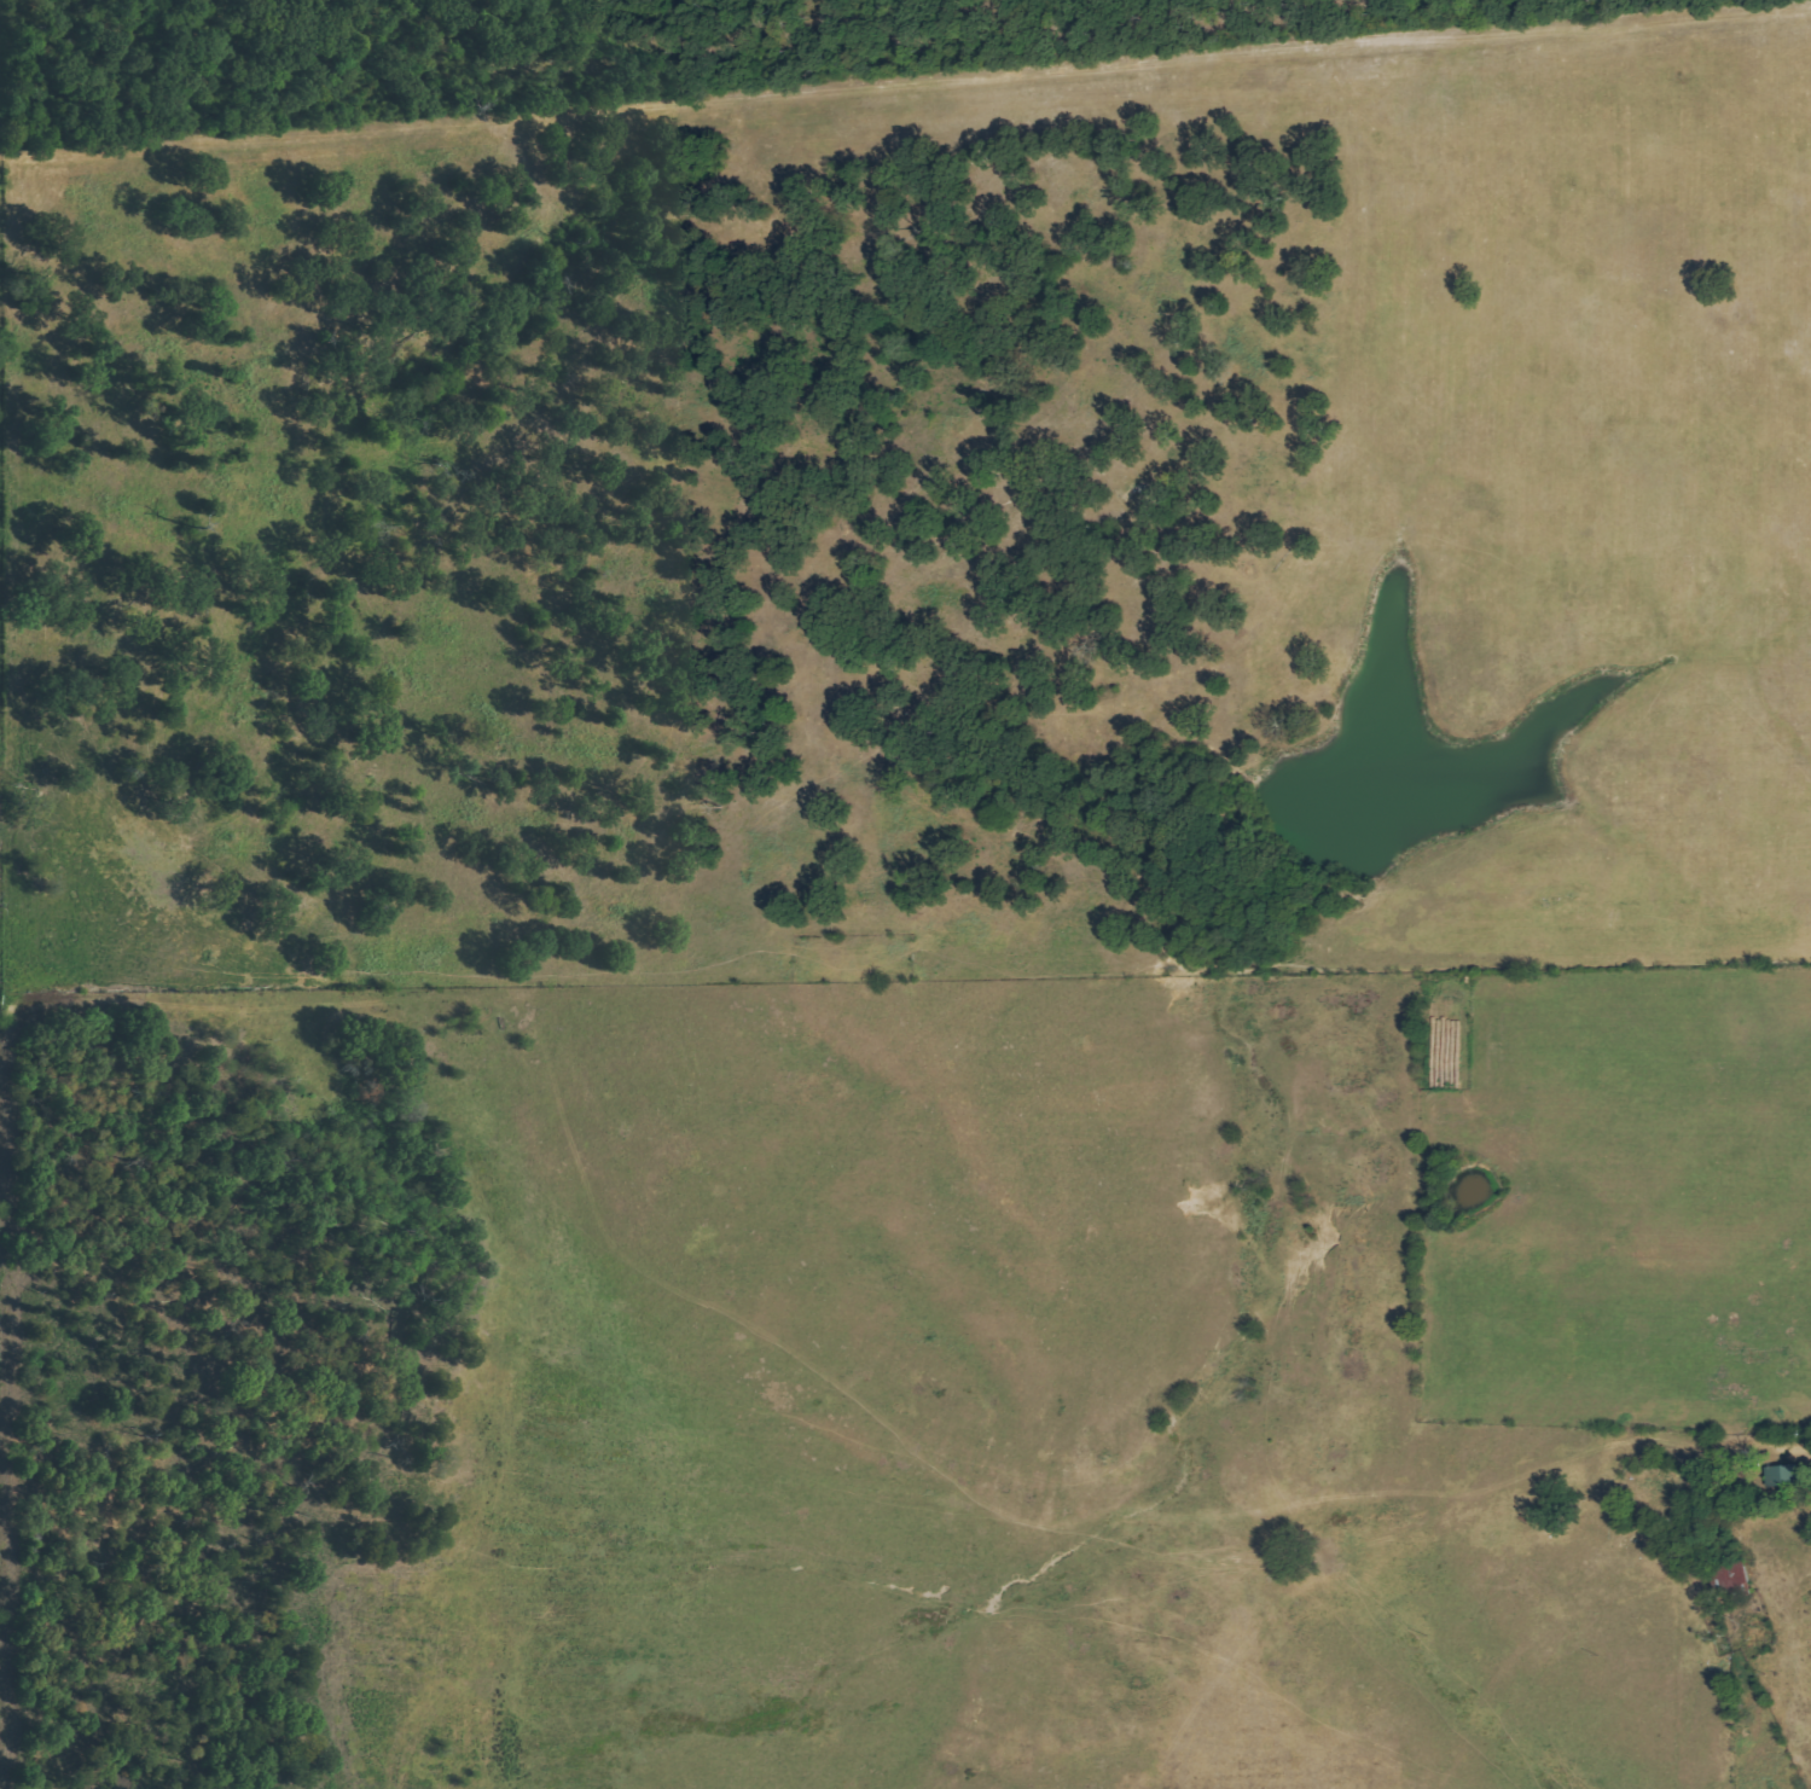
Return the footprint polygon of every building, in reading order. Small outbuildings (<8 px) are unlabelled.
[(1797,1464),(1769,1467),(1771,1487),(1798,1484),(1797,1464)]
